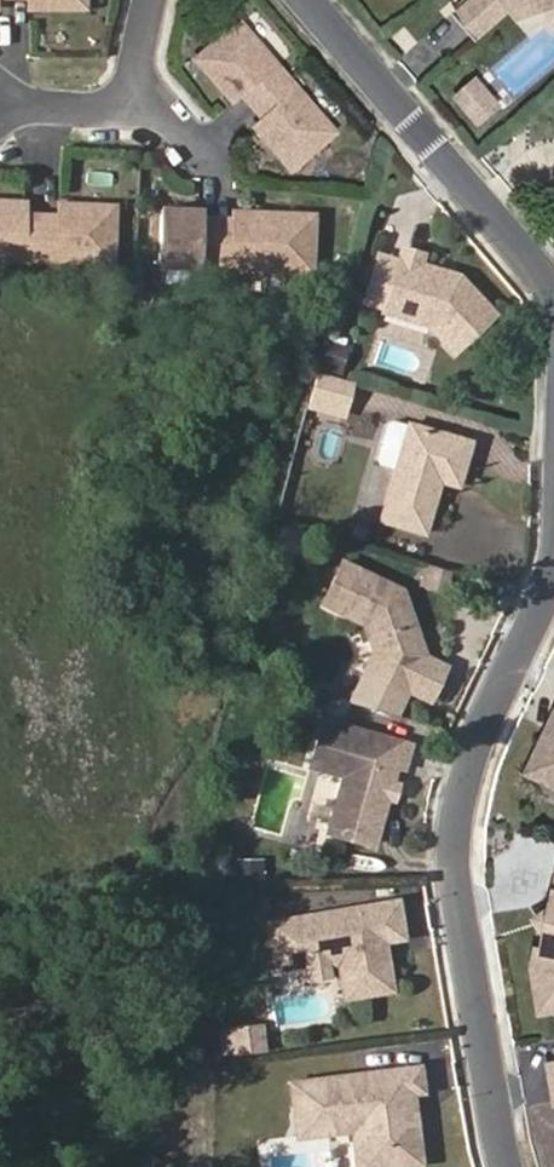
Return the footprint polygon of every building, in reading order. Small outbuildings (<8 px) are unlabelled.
[(483,0),(501,21),(525,0),(483,0)] [(246,21),(203,57),(233,93),(242,85),(248,91),(270,118),(276,125),(267,133),(296,168),(339,132),(304,90),(302,91),(281,65),(282,63),(246,21)] [(233,93),(238,100),(248,91),(242,85),(233,93)] [(486,127),(504,112),(482,86),(465,101),(486,127)] [(270,118),(260,126),(267,133),(276,125),(270,118)] [(24,214),(16,214),(16,201),(0,200),(0,257),(22,258),(22,256),(57,257),(57,259),(113,260),(114,205),(68,203),(68,215),(59,215),(24,214)] [(24,214),(25,201),(16,201),(16,214),(24,214)] [(68,203),(60,203),(59,215),(68,215),(68,203)] [(232,218),(197,217),(188,216),(188,208),(160,208),(158,263),(194,265),(195,263),(230,264),(230,266),(310,269),(311,213),(264,211),(264,219),(232,218)] [(197,217),(197,208),(188,208),(188,216),(197,217)] [(264,211),(232,210),(232,218),(264,219),(264,211)] [(416,269),(418,259),(397,255),(382,319),(429,330),(454,355),(493,316),(455,278),(452,282),(441,280),(438,275),(416,269)] [(305,408),(341,417),(348,388),(313,378),(305,408)] [(457,490),(468,444),(405,428),(379,525),(425,538),(435,498),(430,497),(432,484),(439,485),(457,490)] [(435,498),(439,485),(432,484),(430,497),(435,498)] [(409,615),(401,593),(342,565),(323,605),(366,625),(376,654),(367,672),(430,701),(446,668),(424,658),(416,632),(411,632),(407,622),(409,615)] [(416,632),(409,615),(407,622),(411,632),(416,632)] [(530,772),(553,782),(553,717),(530,772)] [(406,771),(412,748),(324,723),(311,768),(346,778),(329,835),(375,849),(388,803),(392,785),(397,769),(406,771)] [(388,803),(395,804),(399,787),(392,785),(388,803)] [(548,923),(541,928),(539,943),(545,949),(544,958),(535,957),(533,978),(541,1016),(546,1019),(553,1018),(553,889),(548,923)] [(404,943),(396,907),(269,937),(280,983),(333,970),(343,975),(351,1007),(395,996),(384,949),(404,943)] [(240,1071),(271,1065),(266,1040),(236,1045),(240,1071)] [(419,1064),(292,1086),(298,1116),(319,1113),(320,1124),(345,1120),(356,1128),(356,1130),(364,1166),(387,1166),(425,1160),(418,1115),(409,1116),(405,1091),(414,1089),(423,1087),(419,1064)] [(418,1115),(414,1089),(405,1091),(409,1116),(418,1115)] [(298,1116),(303,1139),(356,1130),(356,1128),(345,1120),(320,1124),(319,1113),(298,1116)]
